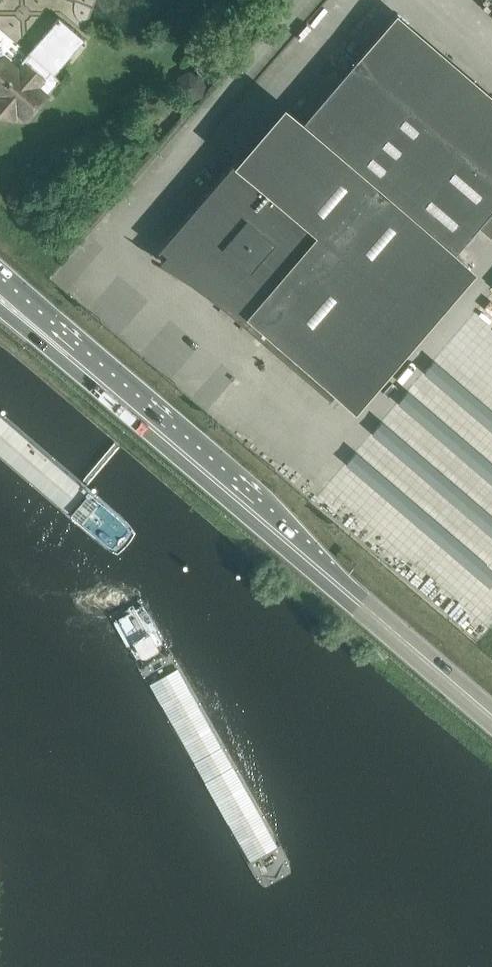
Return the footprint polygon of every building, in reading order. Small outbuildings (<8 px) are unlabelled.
[(12,117),(19,110),(28,117),(41,102),(60,79),(54,74),(85,39),(60,17),(22,60),(24,62),(20,66),(4,53),(4,45),(0,41),(0,107),(12,117)] [(356,58),(303,120),(299,116),(297,118),(302,122),(257,175),(252,171),(251,172),(242,164),(236,158),(158,248),(159,249),(161,246),(167,252),(160,260),(152,255),(151,256),(176,270),(206,291),(220,302),(330,396),(336,388),(341,392),(342,391),(338,387),(406,307),(411,311),(413,309),(408,305),(453,252),(458,256),(459,254),(455,251),(478,224),(491,235),(491,234),(491,174),(356,58)]
